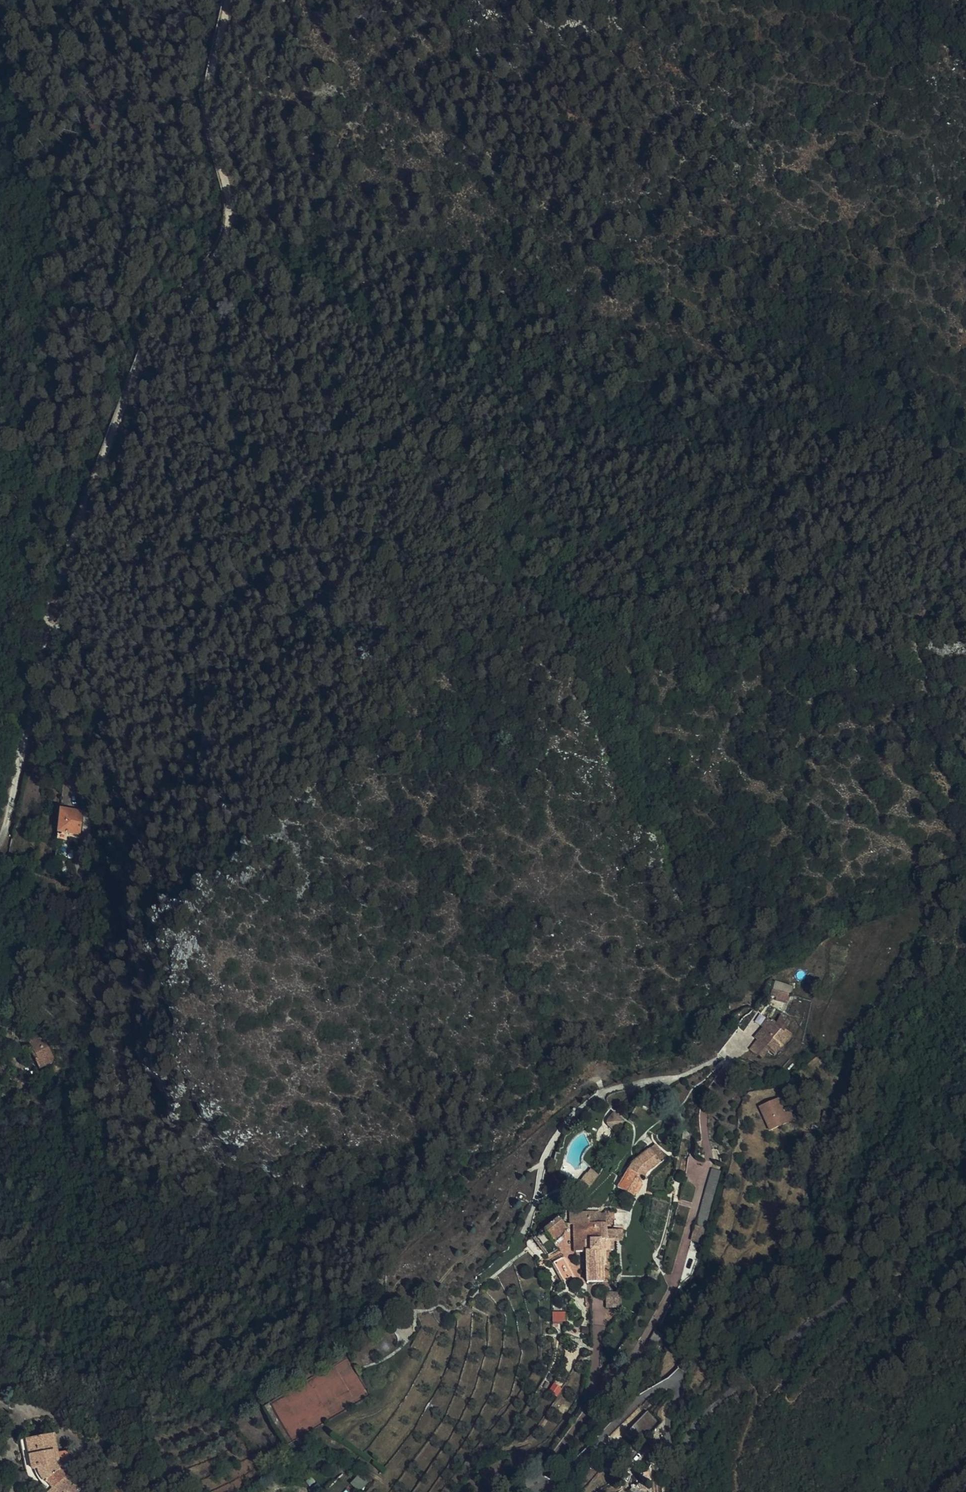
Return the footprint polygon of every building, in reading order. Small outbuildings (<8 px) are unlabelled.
[(82,813),(63,810),(60,810),(58,834),(79,835),(82,813)] [(97,887),(97,878),(85,877),(85,886),(97,887)] [(789,1000),(793,985),(777,980),(774,989),(779,989),(777,996),(789,1000)] [(776,1024),(775,1022),(768,1029),(767,1028),(759,1037),(770,1046),(773,1049),(787,1033),(789,1030),(785,1027),(792,1020),(784,1013),(778,1020),(779,1021),(776,1024)] [(768,1029),(775,1022),(769,1017),(763,1024),(764,1026),(756,1035),(759,1037),(767,1028),(768,1029)] [(790,1035),(787,1033),(773,1049),(776,1051),(790,1035)] [(31,1053),(40,1069),(55,1061),(46,1045),(44,1046),(39,1036),(29,1041),(34,1051),(31,1053)] [(770,1046),(759,1037),(750,1048),(762,1055),(770,1046)] [(779,1098),(764,1105),(770,1117),(765,1119),(770,1128),(793,1116),(789,1109),(786,1111),(779,1098)] [(770,1117),(764,1105),(759,1108),(765,1119),(770,1117)] [(622,1119),(611,1112),(606,1119),(606,1120),(606,1121),(606,1122),(605,1123),(606,1123),(606,1124),(606,1125),(606,1126),(607,1127),(615,1131),(622,1119)] [(812,1150),(813,1133),(805,1133),(803,1150),(812,1150)] [(641,1175),(628,1167),(616,1186),(632,1196),(640,1182),(637,1181),(641,1175)] [(585,1191),(598,1174),(590,1168),(587,1172),(586,1172),(576,1185),(585,1191)] [(710,1168),(699,1224),(709,1226),(721,1170),(710,1168)] [(603,1229),(603,1223),(604,1220),(613,1220),(613,1212),(604,1212),(604,1215),(600,1215),(600,1212),(569,1212),(569,1223),(574,1223),(574,1251),(583,1251),(583,1282),(600,1282),(600,1267),(602,1267),(602,1250),(610,1250),(610,1241),(621,1241),(622,1229),(603,1229)] [(561,1235),(564,1225),(558,1217),(542,1229),(552,1241),(561,1235)] [(645,1281),(654,1284),(659,1270),(651,1268),(645,1281)] [(604,1305),(620,1305),(620,1292),(604,1292),(604,1305)] [(629,1446),(649,1420),(645,1417),(624,1441),(629,1446)] [(657,1427),(649,1420),(629,1446),(633,1449),(638,1443),(642,1447),(657,1427)] [(84,1491),(68,1477),(67,1478),(57,1467),(56,1464),(58,1463),(59,1460),(52,1436),(19,1445),(28,1479),(29,1482),(33,1488),(36,1491),(40,1491),(41,1491),(43,1491),(83,1491),(84,1491)]
